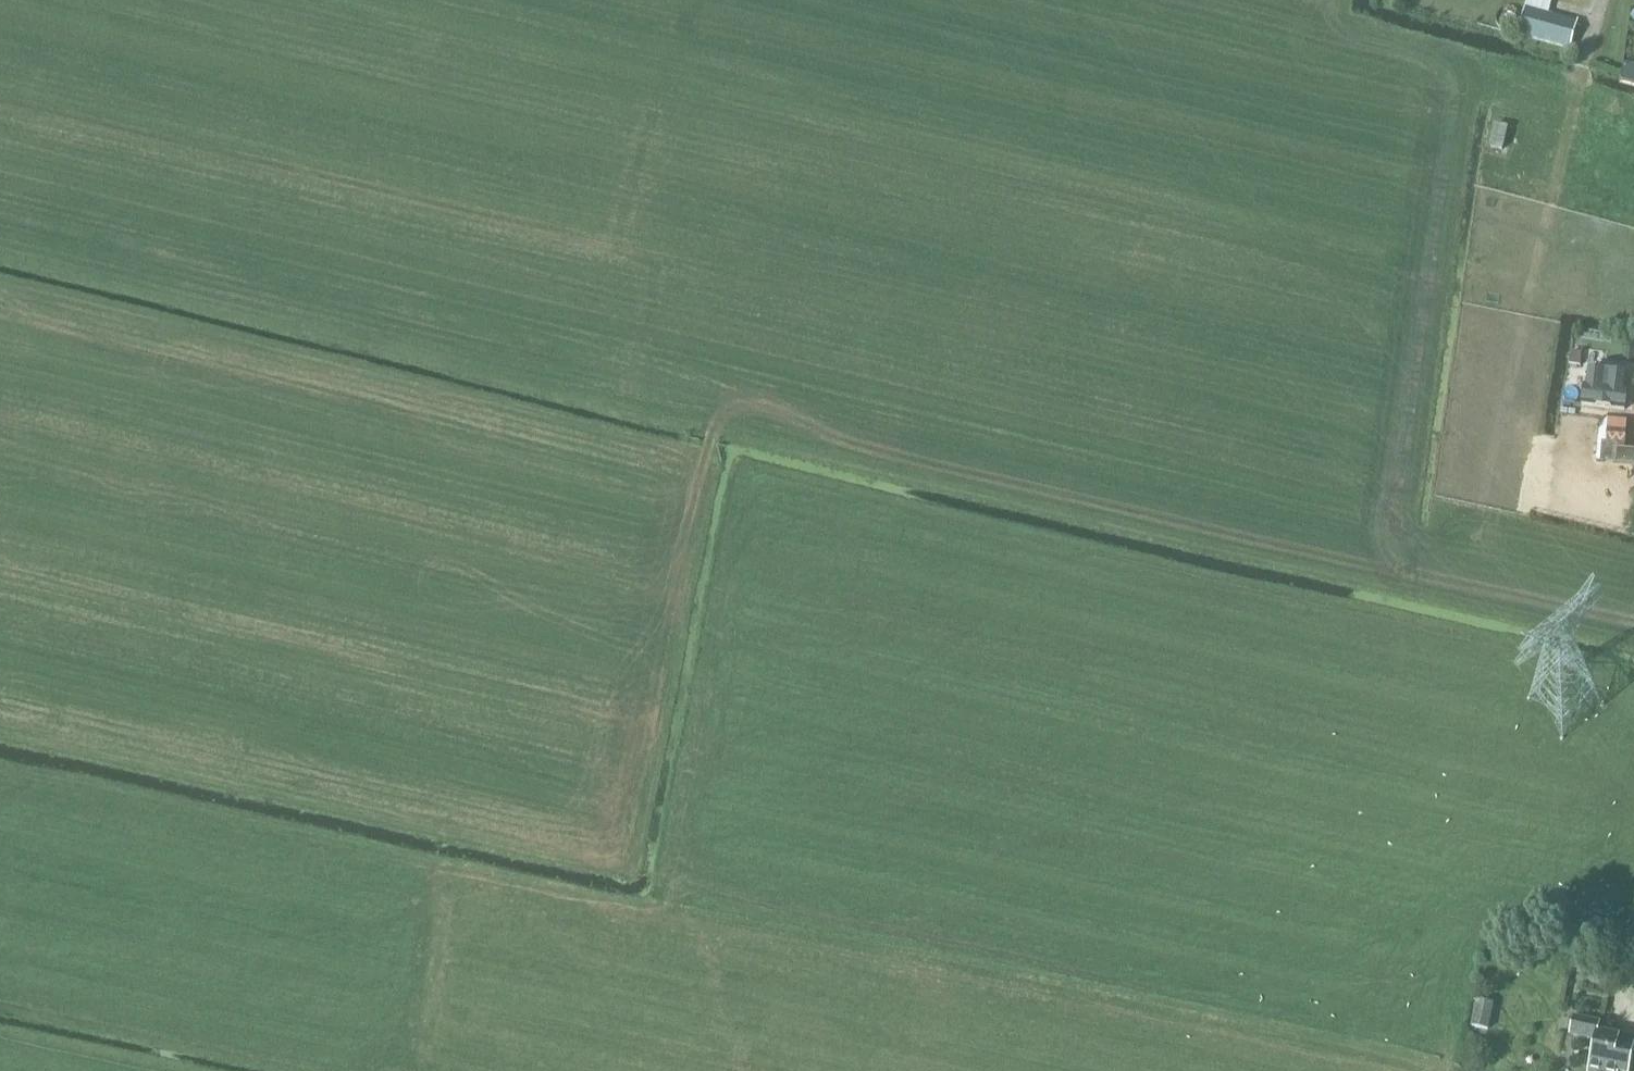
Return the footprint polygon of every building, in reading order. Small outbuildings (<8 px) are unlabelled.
[(1545,0),(1526,0),(1524,9),(1527,9),(1520,35),(1573,49),(1581,21),(1549,12),(1551,2),(1545,0)] [(1579,412),(1622,418),(1625,401),(1623,401),(1625,384),(1586,378),(1584,395),(1582,395),(1579,412)] [(1617,451),(1616,466),(1633,467),(1633,451),(1617,451)] [(1633,1048),(1617,1044),(1619,1038),(1597,1034),(1599,1025),(1573,1019),(1570,1037),(1595,1043),(1589,1070),(1629,1070),(1633,1048)]
